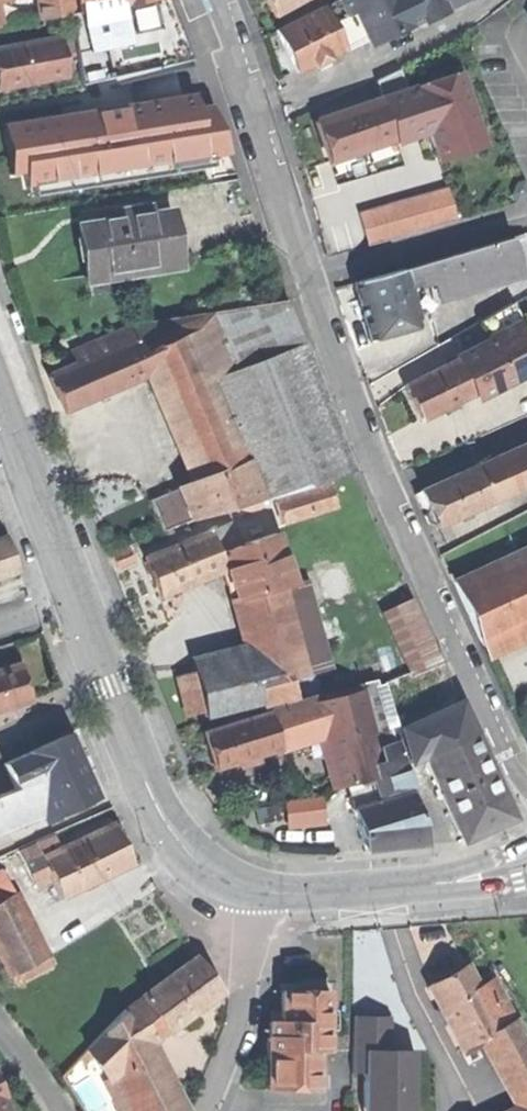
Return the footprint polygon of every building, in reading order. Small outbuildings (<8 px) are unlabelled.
[(69,0),(36,0),(39,18),(70,11),(69,0)] [(70,21),(73,39),(81,84),(192,60),(168,0),(133,0),(120,3),(68,14),(70,21)] [(273,15),(300,0),(265,0),(273,15)] [(346,17),(358,12),(370,36),(374,44),(394,34),(377,0),(338,0),(346,17)] [(396,0),(377,0),(394,34),(409,26),(404,16),(396,0)] [(412,0),(396,0),(404,16),(417,9),(412,0)] [(417,9),(422,20),(424,22),(447,11),(445,9),(462,0),(412,0),(417,9)] [(322,7),(275,31),(286,52),(297,73),(314,64),(326,58),(343,50),(331,25),(322,7)] [(409,26),(422,20),(417,9),(404,16),(409,26)] [(346,17),(331,25),(343,50),(370,36),(358,12),(346,17)] [(55,23),(57,37),(58,41),(73,39),(70,21),(55,23)] [(0,48),(0,88),(65,75),(58,41),(57,37),(0,48)] [(396,76),(407,99),(449,79),(438,56),(396,76)] [(327,60),(326,58),(314,64),(315,67),(327,60)] [(225,152),(213,116),(217,115),(214,106),(211,97),(194,99),(192,86),(6,117),(12,156),(18,154),(23,185),(225,152)] [(464,95),(425,111),(428,118),(430,124),(437,142),(477,126),(464,95)] [(407,99),(382,107),(393,137),(417,129),(407,99)] [(322,145),(329,162),(365,150),(376,146),(394,140),(393,137),(382,107),(380,100),(315,122),(322,145)] [(424,126),(430,124),(428,118),(421,121),(424,126)] [(378,154),(376,146),(365,150),(367,157),(378,154)] [(444,184),(354,209),(364,243),(453,218),(444,184)] [(114,219),(77,225),(81,249),(84,274),(122,269),(123,276),(176,269),(167,212),(148,214),(146,206),(113,211),(114,219)] [(508,240),(484,246),(493,276),(495,282),(518,275),(508,240)] [(432,279),(436,292),(493,276),(484,246),(427,262),(432,279)] [(418,283),(432,279),(427,262),(414,266),(418,283)] [(85,282),(123,276),(122,269),(84,274),(85,282)] [(401,271),(353,284),(359,308),(362,318),(368,341),(416,328),(401,271)] [(437,298),(495,282),(493,276),(436,292),(437,298)] [(285,301),(183,317),(190,333),(259,498),(261,502),(353,472),(285,301)] [(459,359),(490,344),(507,335),(523,367),(506,376),(474,391),(477,397),(509,381),(510,383),(526,375),(526,349),(522,338),(526,336),(526,335),(512,305),(480,321),(484,328),(490,340),(457,356),(459,359)] [(355,320),(362,318),(359,308),(352,310),(353,314),(355,320)] [(131,327),(112,335),(117,347),(119,347),(136,339),(131,327)] [(194,519),(259,498),(190,333),(142,354),(150,373),(197,481),(181,487),(194,519)] [(117,347),(112,335),(70,353),(75,365),(50,376),(57,394),(64,410),(133,380),(119,347),(117,347)] [(507,335),(490,344),(506,376),(523,367),(507,335)] [(142,354),(136,339),(119,347),(133,380),(150,373),(142,354)] [(459,359),(457,359),(473,392),(474,391),(506,376),(490,344),(459,359)] [(412,401),(421,418),(473,392),(457,359),(404,385),(412,401)] [(490,502),(526,486),(526,444),(474,468),(490,502)] [(437,527),(490,502),(474,468),(420,492),(428,510),(425,511),(424,518),(427,525),(437,527)] [(178,525),(194,519),(181,487),(165,494),(178,525)] [(420,492),(414,495),(417,502),(420,509),(425,511),(428,510),(420,492)] [(231,523),(209,532),(218,554),(240,545),(231,523)] [(218,554),(209,532),(145,558),(152,577),(160,596),(225,569),(218,554)] [(273,534),(240,545),(218,554),(225,569),(233,598),(279,586),(291,584),(273,534)] [(7,570),(14,567),(8,550),(4,536),(0,538),(0,572),(7,570)] [(482,648),(526,628),(526,549),(452,582),(482,648)] [(7,570),(0,572),(0,580),(9,577),(7,570)] [(304,580),(291,584),(279,586),(302,675),(327,669),(304,580)] [(302,675),(279,586),(233,598),(248,658),(255,687),(290,678),(302,675)] [(482,648),(486,656),(526,638),(526,628),(482,648)] [(410,672),(412,676),(439,664),(432,648),(405,660),(410,672)] [(246,710),(260,706),(255,687),(248,658),(193,672),(203,712),(204,716),(245,706),(246,710)] [(423,702),(430,716),(460,702),(443,663),(439,664),(412,676),(423,702)] [(493,669),(501,687),(510,683),(502,665),(493,669)] [(30,707),(25,687),(20,671),(0,677),(0,716),(30,707)] [(185,716),(203,712),(193,672),(175,677),(180,698),(185,716)] [(399,677),(412,707),(423,702),(412,676),(410,672),(399,677)] [(405,763),(415,759),(401,728),(398,713),(412,707),(399,677),(383,684),(396,723),(390,724),(405,763)] [(295,697),(290,678),(255,687),(260,706),(295,697)] [(359,684),(360,691),(375,746),(380,763),(400,757),(373,680),(359,684)] [(377,686),(390,724),(396,723),(383,684),(377,686)] [(360,691),(312,704),(320,731),(322,738),(328,759),(375,746),(360,691)] [(312,702),(269,715),(277,743),(320,731),(312,704),(312,702)] [(398,713),(401,728),(430,716),(423,702),(412,707),(398,713)] [(415,759),(424,756),(474,733),(460,702),(430,716),(401,728),(415,759)] [(216,768),(279,750),(277,743),(269,715),(247,722),(245,715),(227,721),(229,726),(205,733),(211,751),(216,768)] [(322,738),(320,731),(277,743),(279,750),(322,738)] [(424,756),(462,841),(488,829),(512,819),(474,733),(424,756)] [(39,820),(41,825),(93,804),(80,773),(67,742),(4,769),(15,793),(25,788),(39,820)] [(380,763),(375,746),(328,759),(336,788),(355,783),(373,778),(370,766),(380,763)] [(400,757),(380,763),(370,766),(373,778),(380,802),(356,809),(366,852),(397,849),(426,845),(400,757)] [(380,802),(373,778),(355,783),(359,795),(353,797),(356,809),(380,802)] [(277,803),(284,802),(299,801),(297,786),(275,788),(277,803)] [(39,820),(25,788),(15,793),(0,799),(0,836),(39,820)] [(299,801),(284,802),(287,825),(322,821),(320,799),(299,801)] [(48,859),(42,862),(51,883),(59,901),(128,871),(119,850),(110,831),(48,859)] [(18,855),(24,869),(42,862),(38,853),(35,848),(18,855)] [(44,850),(38,853),(42,862),(48,859),(44,850)] [(34,890),(51,883),(42,862),(24,869),(34,890)] [(12,899),(0,877),(0,905),(12,899)] [(11,980),(45,962),(12,899),(0,905),(0,959),(11,980)] [(50,972),(45,962),(11,980),(16,990),(50,972)] [(431,985),(465,1048),(475,1042),(482,1039),(517,1019),(495,978),(480,986),(468,964),(449,975),(431,985)] [(195,965),(140,1004),(165,1038),(192,1018),(219,999),(195,965)] [(265,1090),(316,1092),(317,1050),(328,1050),(329,991),(283,990),(283,1021),(270,1021),(270,1037),(267,1037),(267,1056),(265,1090)] [(121,1018),(77,1065),(96,1092),(114,1081),(150,1049),(165,1038),(140,1004),(121,1018)] [(360,1070),(360,1110),(410,1110),(410,1048),(387,1048),(387,1014),(349,1014),(349,1070),(360,1070)] [(517,1019),(482,1039),(519,1108),(526,1104),(526,1037),(517,1019)] [(519,1108),(482,1039),(475,1042),(513,1110),(519,1108)] [(114,1081),(117,1087),(158,1067),(150,1049),(114,1081)] [(77,1065),(61,1082),(76,1106),(96,1092),(77,1065)] [(158,1067),(117,1087),(124,1099),(125,1103),(167,1084),(158,1067)] [(105,1110),(113,1107),(112,1104),(124,1099),(117,1087),(114,1081),(96,1092),(105,1110)] [(125,1103),(130,1110),(183,1110),(186,1108),(167,1084),(125,1103)] [(105,1110),(96,1092),(76,1106),(79,1110),(104,1110),(105,1110)] [(115,1110),(130,1110),(125,1103),(124,1099),(112,1104),(113,1107),(115,1110)]
